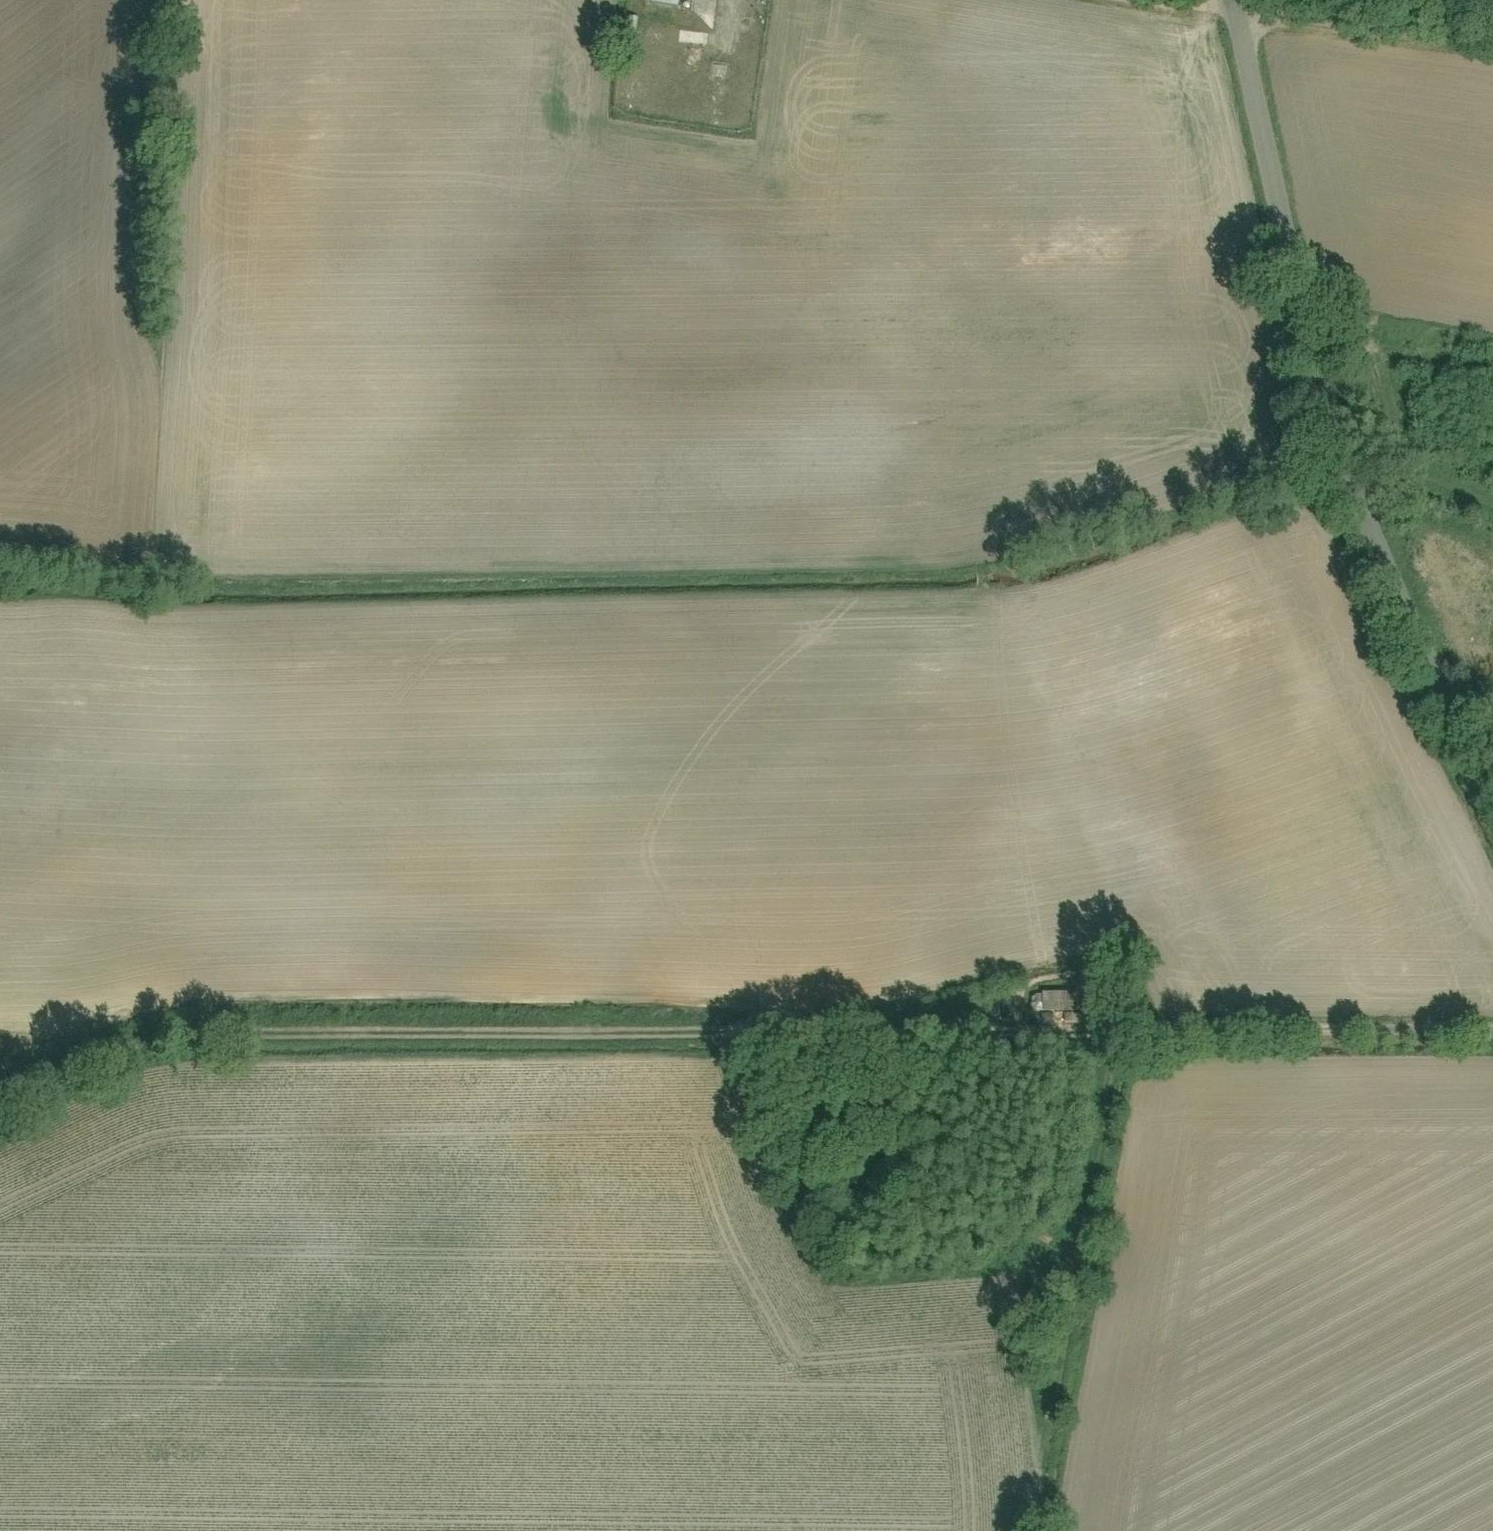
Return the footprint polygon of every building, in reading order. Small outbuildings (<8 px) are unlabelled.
[(655,5),(681,9),(682,0),(656,0),(655,5)]
